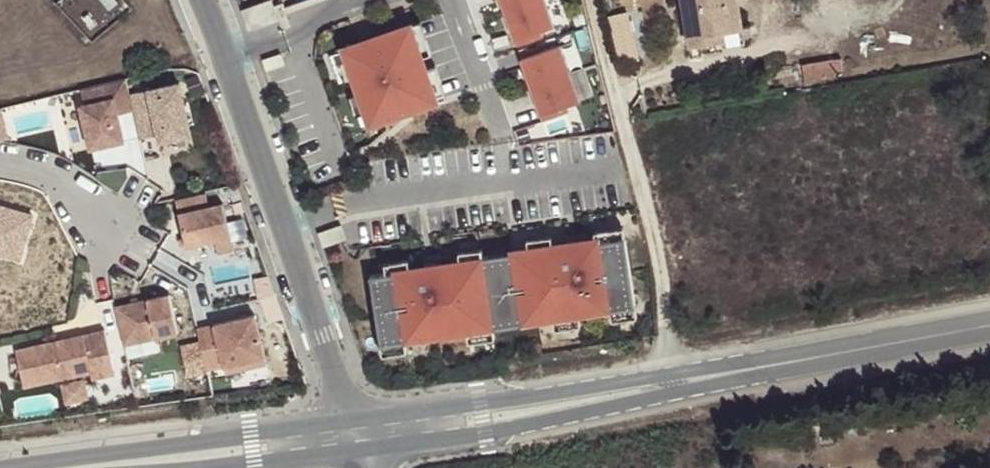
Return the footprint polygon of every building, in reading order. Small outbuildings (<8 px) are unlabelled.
[(515,49),(555,33),(545,0),(499,0),(515,49)] [(689,45),(743,37),(737,0),(682,0),(689,45)] [(627,11),(609,17),(619,58),(640,60),(627,11)] [(415,29),(339,54),(368,137),(444,112),(415,29)] [(561,48),(520,63),(540,121),(582,107),(561,48)] [(834,60),(804,64),(807,80),(835,76),(834,60)] [(181,89),(135,99),(142,139),(158,136),(161,152),(196,144),(181,89)] [(114,97),(78,106),(87,154),(126,146),(114,97)] [(12,135),(6,106),(0,107),(0,138),(12,135)] [(0,198),(0,250),(36,244),(26,193),(0,198)] [(225,206),(179,215),(186,254),(235,246),(225,206)] [(625,245),(368,283),(379,357),(637,317),(625,245)] [(115,307),(124,346),(178,333),(169,294),(115,307)] [(256,320),(198,333),(206,373),(224,368),(227,378),(269,370),(256,320)] [(104,334),(15,354),(22,393),(113,376),(104,334)]
